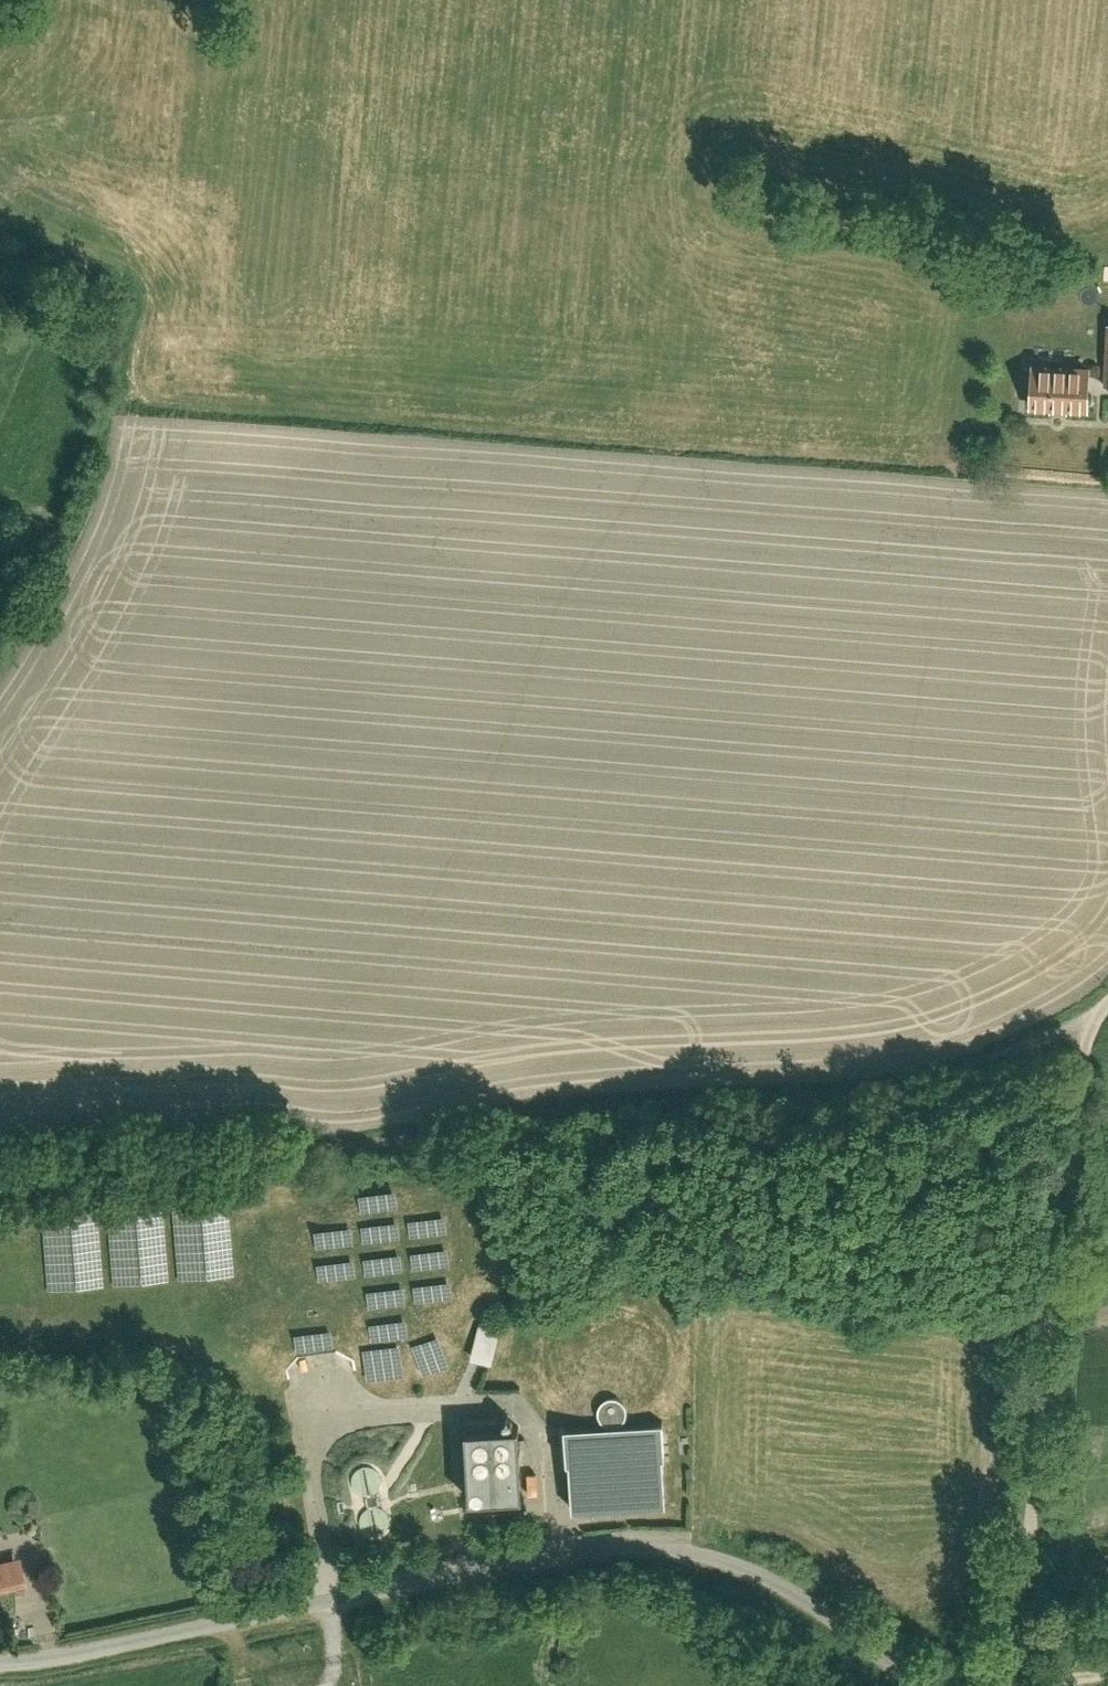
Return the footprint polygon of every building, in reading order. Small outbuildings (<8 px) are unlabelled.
[(1107,427),(1107,373),(1063,372),(1061,426),(1107,427)] [(484,1322),(478,1357),(500,1361),(506,1327),(484,1322)] [(628,1402),(627,1397),(624,1393),(619,1391),(614,1390),(610,1391),(605,1393),(602,1396),(600,1401),(599,1406),(601,1411),(603,1415),(608,1419),(611,1419),(616,1419),(621,1418),(624,1415),(627,1411),(629,1407),(628,1402)] [(608,1419),(566,1421),(573,1499),(573,1506),(669,1498),(663,1417),(621,1418),(616,1419),(611,1419),(608,1419)] [(514,1425),(463,1429),(468,1499),(520,1495),(514,1425)] [(29,1586),(22,1555),(0,1560),(0,1593),(29,1586)]
